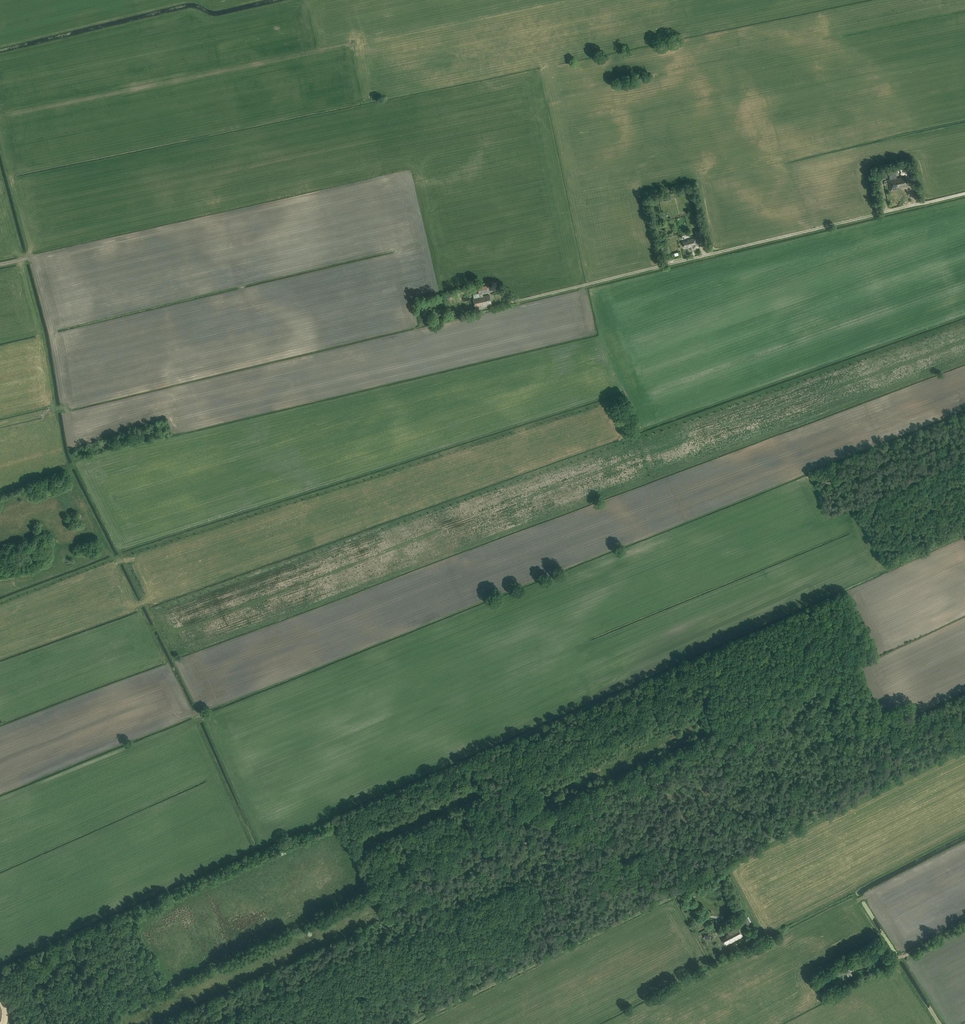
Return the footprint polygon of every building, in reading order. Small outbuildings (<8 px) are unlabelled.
[(906,176),(899,177),(900,179),(898,179),(898,178),(897,178),(899,188),(908,186),(906,176)] [(899,188),(897,178),(888,180),(891,191),(900,189),(899,188)] [(699,247),(697,238),(688,240),(689,241),(684,242),(685,248),(694,246),(694,249),(699,247)] [(475,307),(481,305),(482,307),(492,305),(490,295),(483,296),(483,294),(488,292),(487,286),(478,288),(479,293),(478,293),(474,293),(474,294),(473,295),(474,298),(473,298),(475,307)] [(751,924),(747,916),(741,919),(745,927),(751,924)] [(727,945),(743,936),(740,929),(737,931),(735,929),(728,933),(729,935),(722,939),(724,943),(725,943),(727,945)] [(875,956),(886,954),(885,948),(874,950),(875,956)] [(843,975),(842,974),(854,972),(852,963),(842,965),(842,967),(836,968),(838,976),(843,975)]
